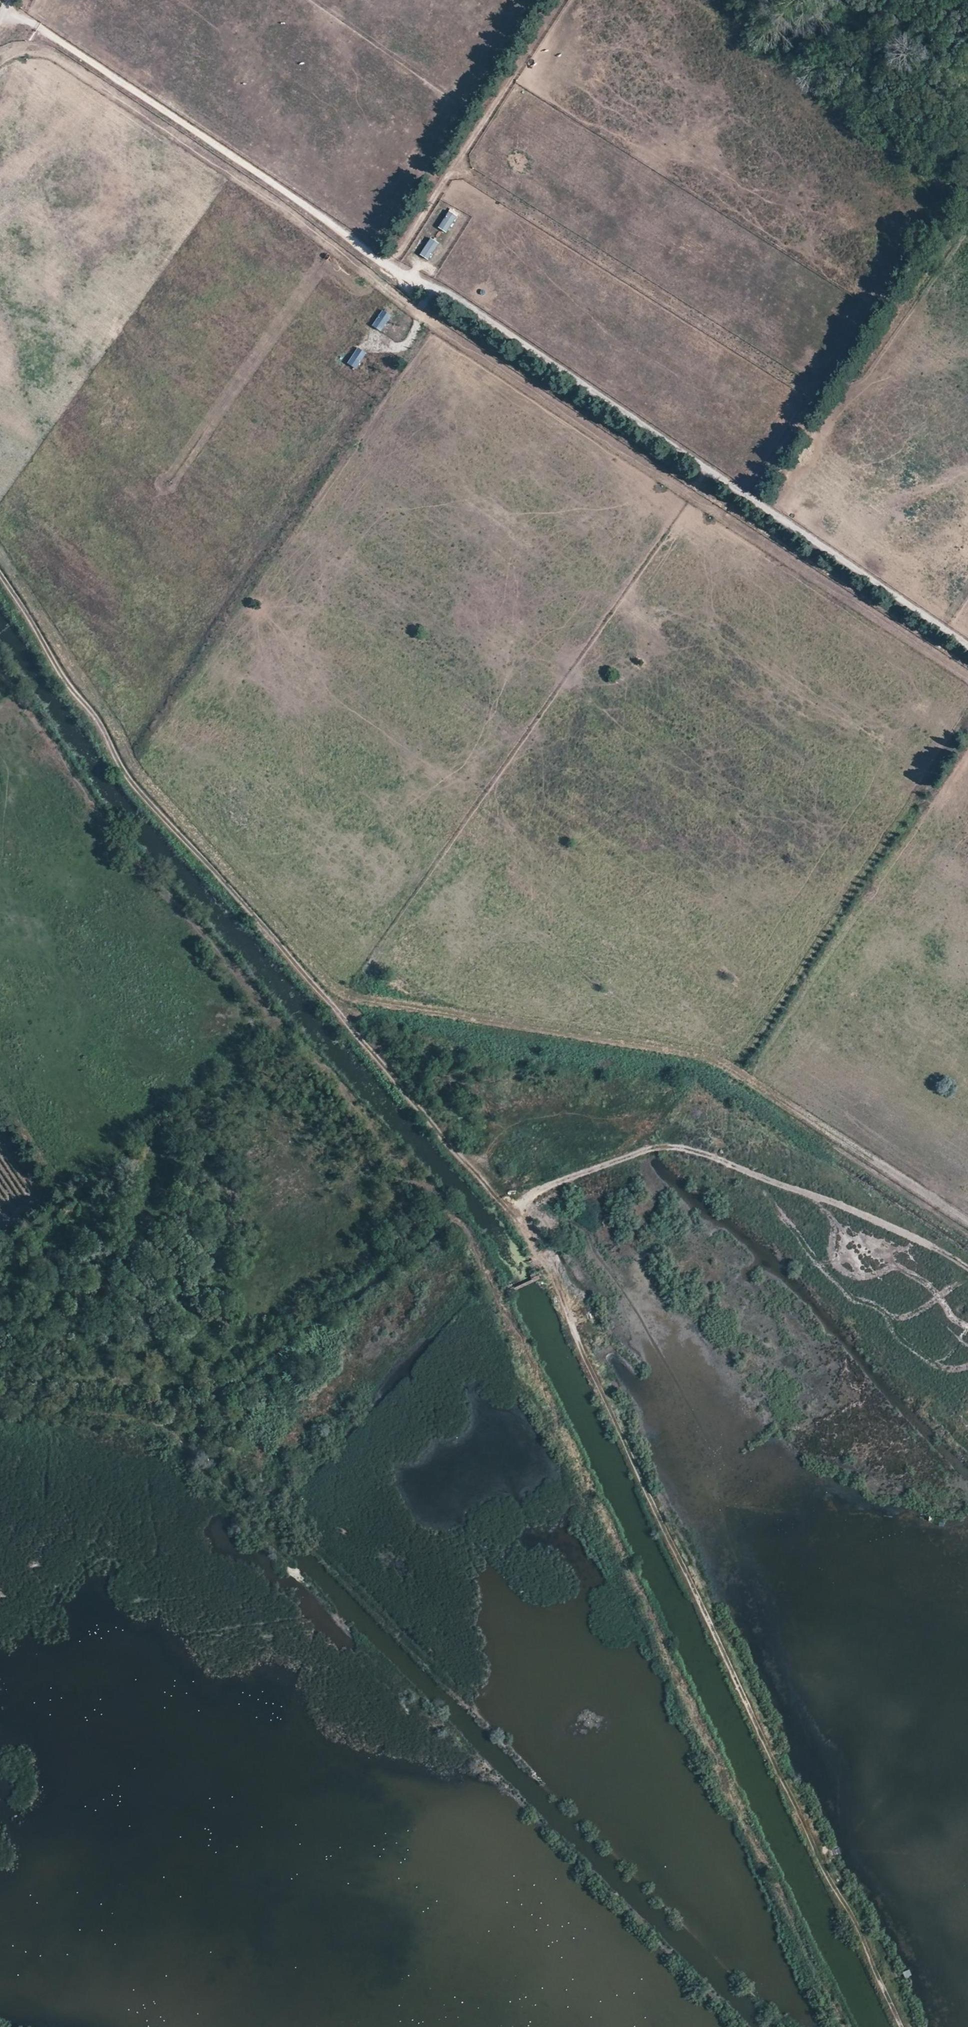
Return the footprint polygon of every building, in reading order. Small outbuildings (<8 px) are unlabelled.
[(371,335),(372,352),(384,351),(383,334),(371,335)]
